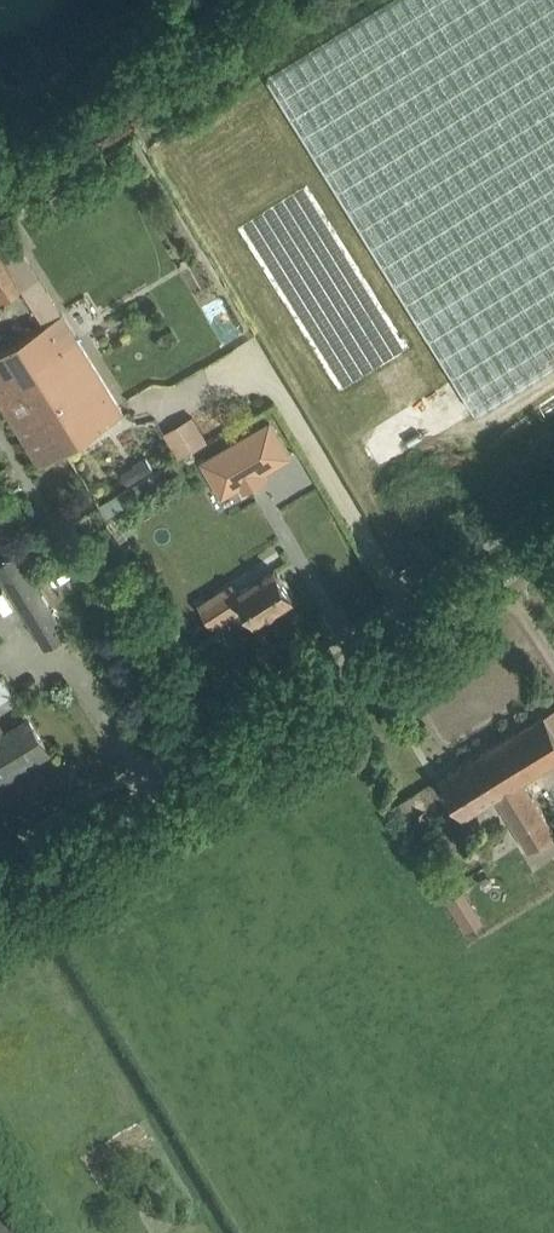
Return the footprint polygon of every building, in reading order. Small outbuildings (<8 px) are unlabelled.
[(272,80),(477,412),(553,364),(553,0),(400,0),(272,80)] [(2,302),(23,288),(25,287),(4,255),(0,248),(0,298),(2,302)] [(61,350),(46,325),(0,353),(0,387),(0,400),(41,466),(66,450),(20,375),(61,350)] [(78,339),(61,350),(20,375),(66,450),(124,414),(78,339)] [(171,456),(203,443),(191,415),(160,427),(171,456)] [(222,451),(202,462),(223,496),(241,486),(244,491),(245,490),(266,478),(243,439),(222,451)] [(122,474),(128,485),(153,469),(147,459),(122,474)] [(17,554),(0,564),(0,572),(46,647),(66,634),(17,554)] [(234,583),(201,604),(214,625),(246,606),(256,621),(293,598),(275,569),(239,591),(234,583)] [(0,677),(0,703),(14,694),(3,675),(0,677)] [(441,777),(465,816),(496,797),(529,850),(553,835),(553,830),(523,780),(553,761),(553,707),(441,777)] [(0,781),(50,751),(37,730),(29,718),(5,733),(0,725),(0,781)] [(464,888),(446,899),(454,912),(472,901),(464,888)] [(9,1189),(0,1177),(0,1196),(9,1189)] [(0,1217),(0,1232),(10,1232),(0,1217)]
